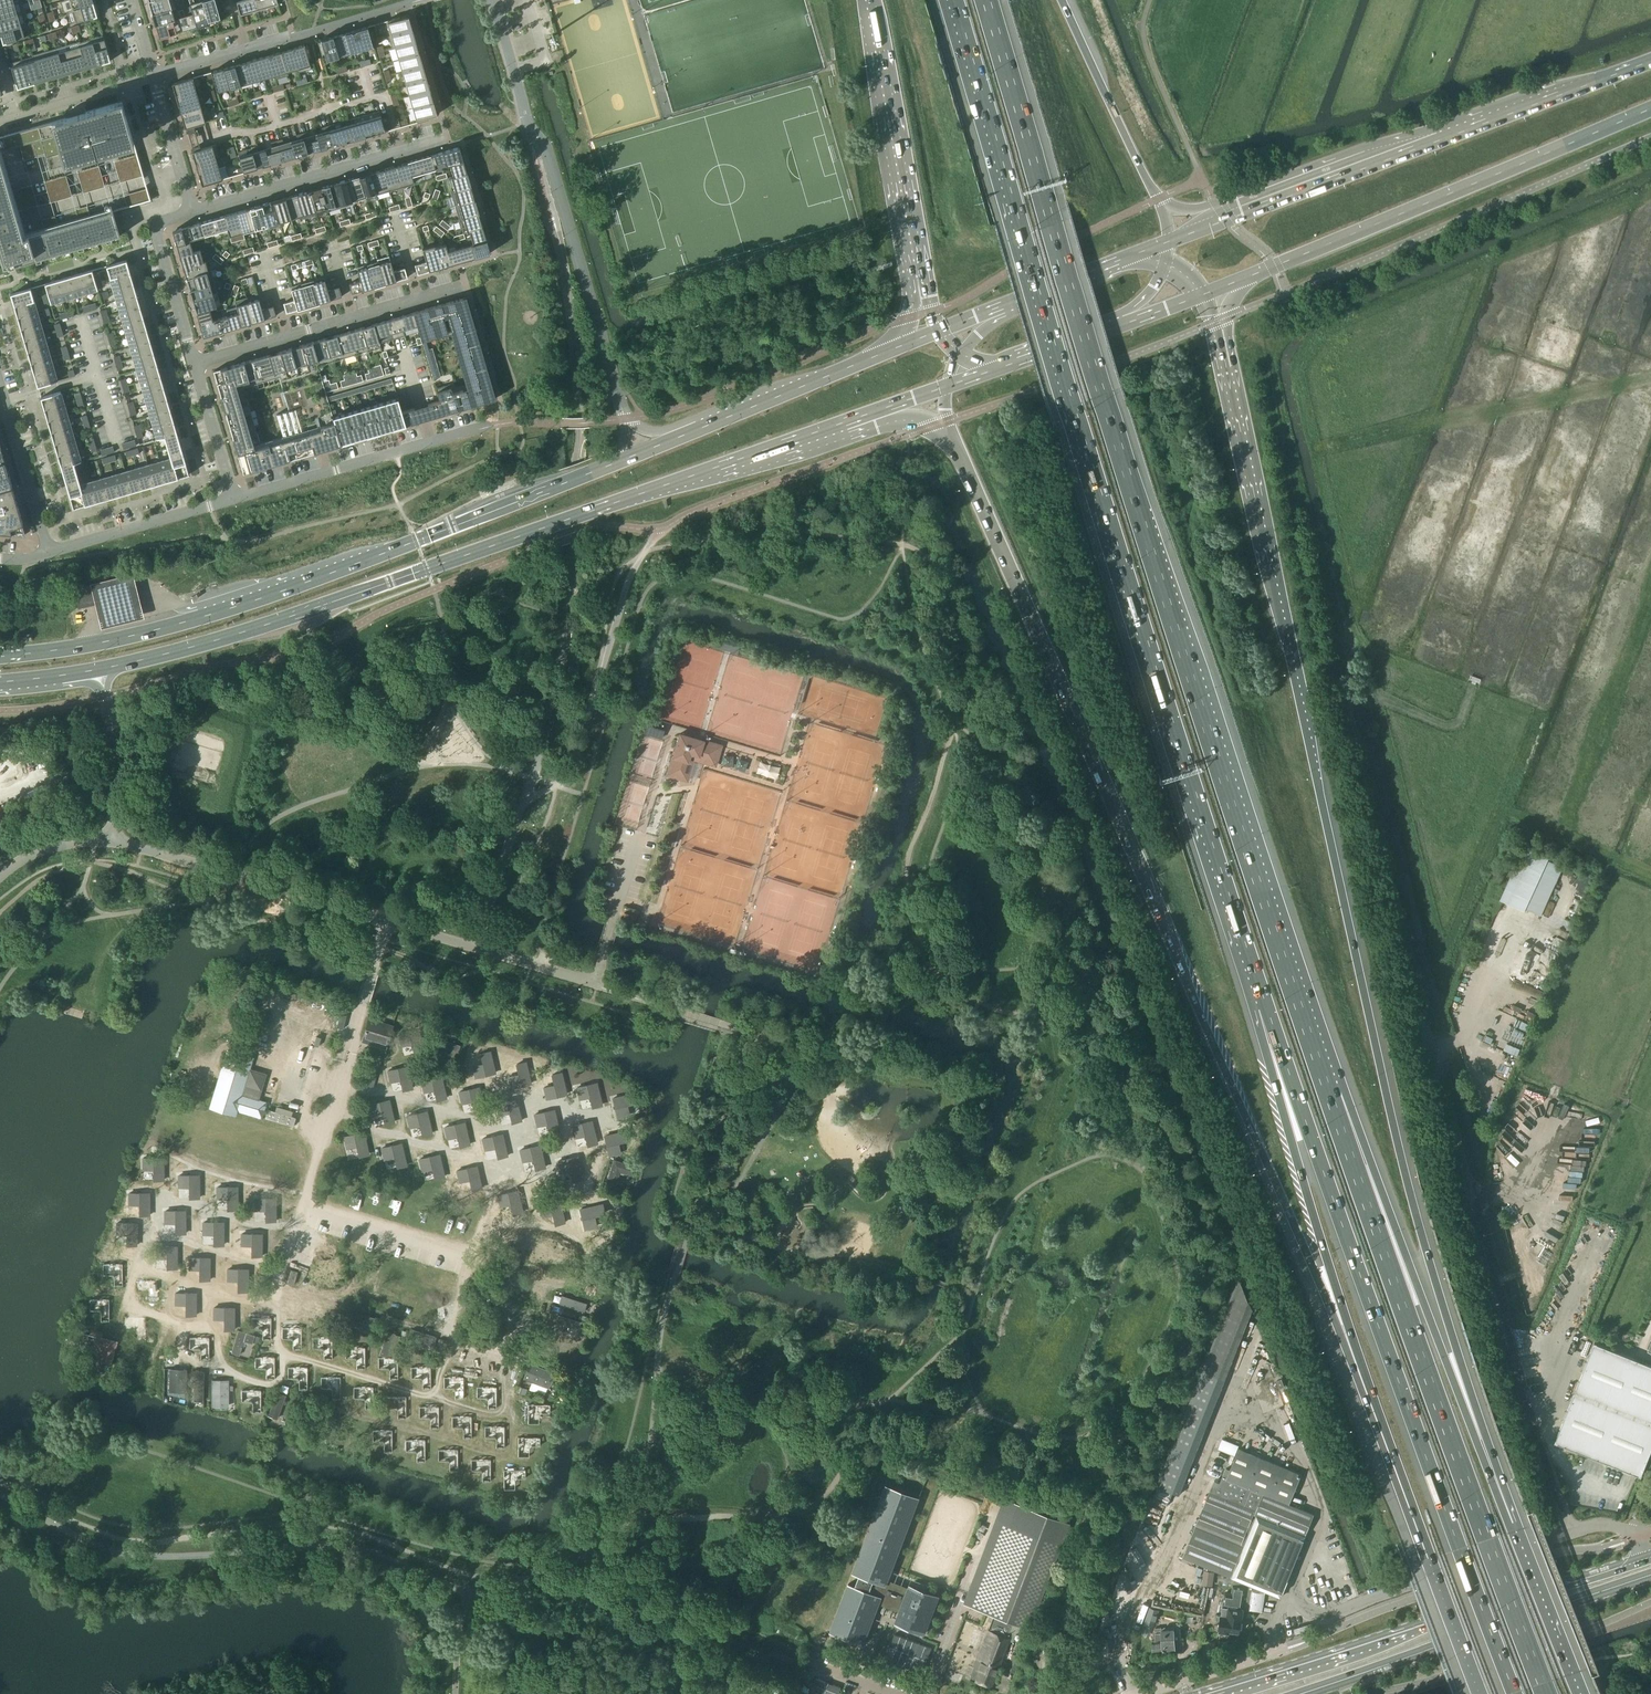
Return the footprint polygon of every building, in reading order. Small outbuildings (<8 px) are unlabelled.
[(14,1),(14,2),(0,6),(0,19),(23,12),(19,0),(14,1)] [(72,9),(72,10),(94,4),(92,0),(69,0),(72,9)] [(152,14),(172,8),(172,9),(176,7),(173,0),(151,0),(148,1),(152,14)] [(190,4),(192,14),(193,13),(196,25),(196,27),(209,24),(202,0),(194,3),(190,4)] [(202,0),(209,24),(221,20),(215,0),(203,0),(202,0)] [(236,3),(240,15),(278,4),(277,0),(245,0),(236,3)] [(72,10),(72,9),(67,11),(71,24),(97,16),(94,4),(72,10)] [(152,14),(155,25),(175,19),(172,9),(172,8),(152,14)] [(26,24),(23,12),(0,19),(0,31),(26,24)] [(175,19),(155,25),(159,38),(176,33),(196,27),(196,25),(193,13),(192,14),(191,14),(185,16),(180,17),(175,19)] [(384,21),(388,36),(412,29),(408,16),(399,19),(399,17),(384,21)] [(0,31),(0,33),(3,43),(24,37),(22,29),(27,28),(26,24),(0,31)] [(367,26),(355,30),(361,50),(373,46),(373,47),(374,47),(369,31),(367,26)] [(388,36),(391,48),(415,41),(412,29),(388,36)] [(355,30),(344,33),(350,53),(361,50),(355,30)] [(344,33),(332,36),(338,56),(350,53),(344,33)] [(103,36),(91,39),(98,64),(110,61),(103,36)] [(338,56),(332,36),(320,40),(321,41),(319,42),(318,42),(321,55),(322,54),(324,53),(326,60),(338,56)] [(98,64),(91,39),(80,42),(79,43),(86,68),(98,64)] [(79,43),(80,42),(80,41),(67,45),(75,71),(77,71),(86,68),(79,43)] [(395,48),(399,59),(419,53),(415,41),(391,48),(392,49),(395,48)] [(67,45),(56,48),(64,74),(75,71),(67,45)] [(304,45),(292,48),(299,72),(311,69),(308,58),(310,58),(311,58),(307,45),(306,45),(307,45),(305,46),(304,45)] [(56,48),(44,51),(52,78),(64,74),(56,48)] [(292,48),(280,51),(287,75),(288,75),(287,71),(297,68),(298,72),(299,72),(292,48)] [(52,78),(44,51),(32,55),(33,56),(41,81),(52,78)] [(269,55),(276,79),(287,75),(280,51),(269,55)] [(399,59),(402,71),(422,65),(419,53),(399,59)] [(265,56),(258,58),(263,78),(274,75),(275,79),(276,79),(269,55),(265,56)] [(22,59),(29,84),(41,81),(33,56),(22,59)] [(246,61),(252,82),(263,78),(258,58),(250,60),(250,61),(246,62),(246,61)] [(17,88),(29,84),(22,59),(10,63),(17,88)] [(246,61),(235,65),(240,85),(252,82),(246,61)] [(235,65),(223,68),(229,88),(240,85),(235,65)] [(402,71),(406,83),(426,77),(422,65),(402,71)] [(229,88),(223,68),(211,72),(213,77),(217,92),(229,88)] [(172,83),(175,95),(195,89),(192,77),(172,83)] [(406,83),(409,95),(430,89),(426,77),(406,83)] [(175,95),(178,105),(202,98),(198,99),(195,89),(175,95)] [(409,95),(413,107),(433,102),(430,89),(409,95)] [(178,105),(182,116),(206,109),(202,98),(178,105)] [(127,121),(115,125),(113,117),(125,113),(121,114),(118,102),(2,136),(4,143),(0,144),(0,147),(1,150),(32,141),(37,157),(45,154),(50,169),(77,161),(76,158),(86,155),(87,159),(111,151),(110,148),(120,145),(121,147),(122,146),(122,144),(133,141),(130,129),(121,132),(119,126),(128,124),(127,121)] [(433,102),(413,107),(417,122),(429,119),(428,117),(437,114),(433,102)] [(206,109),(182,116),(185,128),(187,127),(188,133),(195,131),(194,125),(205,122),(202,111),(206,110),(206,109)] [(373,112),(366,115),(372,135),(385,131),(381,115),(375,117),(373,112)] [(115,125),(127,121),(125,114),(125,113),(113,117),(115,125)] [(360,121),(354,123),(359,138),(372,135),(366,115),(359,117),(360,121)] [(348,125),(342,127),(346,142),(359,138),(354,123),(348,125)] [(121,132),(130,129),(128,124),(119,126),(121,132)] [(335,129),(329,130),(333,146),(346,142),(342,127),(335,129)] [(323,132),(316,134),(321,150),(328,147),(333,145),(333,146),(329,130),(323,132)] [(309,136),(303,138),(308,153),(307,153),(313,151),(313,152),(321,150),(316,134),(309,136)] [(297,140),(291,142),(295,157),(308,153),(303,138),(297,140)] [(284,144),(278,145),(282,161),(295,157),(291,142),(284,144)] [(192,151),(195,163),(219,156),(216,144),(201,149),(200,146),(193,148),(193,151),(192,151)] [(272,147),(265,149),(270,164),(282,161),(278,145),(272,147)] [(459,147),(442,152),(446,165),(449,164),(463,160),(459,147)] [(258,151),(252,153),(256,167),(262,165),(262,167),(270,164),(265,149),(258,151)] [(442,152),(430,155),(434,168),(435,168),(446,165),(442,152)] [(252,153),(247,154),(239,157),(242,168),(243,172),(257,168),(256,167),(252,153)] [(418,159),(407,162),(414,184),(412,175),(434,168),(430,155),(418,159)] [(195,163),(198,173),(219,168),(216,158),(219,157),(219,156),(195,163)] [(463,161),(463,160),(449,164),(453,176),(447,177),(447,178),(466,173),(463,161)] [(407,162),(395,165),(402,188),(414,184),(407,162)] [(395,165),(383,169),(390,192),(402,188),(395,165)] [(219,168),(198,173),(202,185),(222,179),(219,168)] [(383,169),(370,173),(376,193),(388,190),(389,192),(390,192),(383,169)] [(370,173),(359,176),(365,196),(365,199),(366,198),(366,196),(376,193),(370,173)] [(470,186),(466,173),(447,178),(451,192),(470,186)] [(15,265),(118,236),(119,235),(113,211),(112,210),(23,236),(19,223),(14,224),(0,175),(0,258),(1,260),(3,259),(4,263),(11,261),(14,260),(15,265)] [(359,176),(346,180),(352,200),(353,204),(354,204),(354,202),(358,201),(365,199),(365,196),(359,176)] [(346,180),(333,183),(339,204),(340,208),(353,204),(352,200),(346,180)] [(333,183),(321,187),(328,212),(329,211),(340,208),(339,204),(333,183)] [(471,188),(470,186),(451,192),(455,206),(474,200),(471,188)] [(321,187),(309,191),(316,215),(328,212),(321,187)] [(309,191),(297,194),(303,214),(305,219),(315,215),(316,215),(309,191)] [(297,194),(286,197),(291,218),(292,220),(303,217),(304,219),(305,219),(303,214),(297,194)] [(286,197),(272,201),(278,222),(279,226),(281,225),(281,223),(292,220),(291,218),(286,197)] [(478,214),(474,200),(455,206),(459,219),(478,214)] [(262,204),(261,205),(267,225),(268,229),(279,226),(278,222),(272,201),(262,204)] [(261,205),(249,208),(255,228),(256,231),(267,227),(267,229),(268,229),(267,225),(261,205)] [(249,208),(237,212),(243,234),(255,231),(256,231),(255,228),(249,208)] [(237,212),(224,215),(230,236),(242,232),(243,234),(237,212)] [(482,227),(478,214),(459,219),(463,233),(482,227)] [(212,219),(201,222),(205,235),(227,229),(229,236),(230,236),(224,215),(212,219)] [(201,222),(188,226),(192,239),(205,235),(201,222)] [(173,234),(176,244),(190,240),(192,239),(188,226),(172,230),(173,234)] [(486,240),(482,227),(463,233),(463,234),(464,233),(469,232),(473,243),(486,240)] [(176,245),(180,256),(200,251),(200,250),(193,252),(190,240),(176,244),(176,245)] [(490,253),(486,240),(473,243),(470,244),(474,258),(490,253)] [(440,268),(451,264),(445,244),(435,247),(434,245),(433,245),(440,268)] [(451,264),(461,261),(457,248),(448,251),(445,244),(451,264)] [(461,261),(474,258),(470,244),(457,248),(461,261)] [(417,274),(440,268),(433,245),(422,248),(426,261),(414,264),(417,274)] [(180,256),(183,267),(208,260),(207,259),(203,260),(200,251),(180,256)] [(389,256),(378,259),(385,284),(407,277),(404,267),(393,270),(389,256)] [(377,261),(368,264),(374,287),(385,284),(378,259),(377,259),(377,261)] [(106,265),(110,277),(130,272),(126,260),(106,265)] [(183,267),(186,278),(211,271),(208,260),(183,267)] [(374,287),(368,264),(357,267),(360,280),(349,283),(352,293),(364,290),(374,287)] [(92,270),(80,273),(86,293),(98,290),(92,270)] [(186,278),(189,289),(214,282),(211,271),(186,278)] [(110,277),(113,289),(133,283),(130,272),(110,277)] [(80,273),(68,276),(68,277),(74,296),(86,293),(80,273)] [(68,277),(57,280),(63,300),(74,297),(74,296),(68,277)] [(314,280),(313,280),(319,303),(342,296),(339,286),(327,290),(324,277),(314,280)] [(63,300),(57,280),(45,283),(50,303),(63,300)] [(313,280),(302,283),(308,306),(319,303),(313,280)] [(189,289),(192,299),(217,292),(214,282),(189,289)] [(113,289),(116,300),(136,295),(133,283),(113,289)] [(308,306),(302,283),(291,287),(295,299),(283,303),(286,312),(298,309),(308,306)] [(10,293),(14,305),(34,300),(30,288),(10,293)] [(192,299),(196,311),(220,303),(217,292),(192,299)] [(116,300),(120,312),(140,306),(136,295),(116,300)] [(247,297),(246,297),(253,322),(276,315),(273,305),(262,309),(258,296),(248,299),(247,297)] [(246,297),(236,300),(243,325),(253,322),(246,297)] [(466,297),(441,304),(443,310),(445,318),(450,316),(472,391),(464,393),(463,390),(452,393),(450,384),(436,389),(439,401),(443,414),(496,399),(466,297)] [(14,305),(17,317),(37,311),(34,300),(14,305)] [(238,312),(228,315),(232,328),(243,325),(236,300),(235,301),(238,312)] [(196,312),(199,323),(213,319),(209,308),(215,306),(216,306),(221,304),(220,303),(196,311),(196,312)] [(449,330),(445,318),(443,310),(441,304),(428,308),(436,334),(449,330)] [(120,312),(123,323),(143,318),(140,306),(120,312)] [(427,336),(436,334),(428,308),(415,311),(422,338),(425,337),(427,336)] [(17,317),(21,328),(40,323),(37,311),(17,317)] [(403,329),(418,325),(414,312),(393,318),(397,331),(398,337),(405,335),(403,329)] [(226,315),(215,319),(219,332),(232,328),(228,315),(226,315)] [(123,323),(127,335),(146,329),(143,318),(123,323)] [(374,324),(377,337),(390,333),(392,339),(398,337),(397,331),(393,318),(374,324)] [(213,319),(199,323),(203,337),(219,332),(215,319),(213,319)] [(21,328),(24,340),(44,334),(40,323),(21,328)] [(379,341),(377,337),(374,324),(361,327),(366,345),(378,342),(379,344),(380,344),(379,341)] [(354,349),(366,345),(361,327),(349,331),(354,349)] [(127,335),(130,346),(150,340),(146,329),(127,335)] [(337,335),(342,352),(354,349),(349,331),(337,335)] [(24,340),(27,351),(47,346),(44,334),(24,340)] [(329,356),(342,352),(337,335),(332,336),(331,335),(326,336),(326,338),(324,338),(329,356)] [(313,342),(318,359),(329,356),(324,338),(313,342)] [(130,346),(133,358),(153,352),(150,340),(130,346)] [(313,342),(301,345),(307,363),(315,360),(316,360),(318,359),(313,342)] [(291,348),(296,366),(307,363),(301,345),(291,348)] [(27,351),(31,363),(51,357),(47,346),(27,351)] [(285,369),(296,366),(291,348),(280,351),(285,369)] [(268,355),(273,372),(278,371),(285,369),(280,351),(276,352),(275,351),(267,354),(267,355),(268,355)] [(133,358),(137,370),(157,364),(153,352),(133,358)] [(261,376),(273,372),(268,355),(267,355),(258,358),(256,358),(261,376)] [(31,363),(34,374),(54,368),(51,360),(51,357),(31,363)] [(256,358),(244,362),(249,379),(261,376),(256,358)] [(258,447),(237,453),(238,457),(239,459),(240,463),(242,470),(243,472),(245,472),(247,471),(251,470),(253,469),(257,469),(263,467),(268,465),(270,465),(277,462),(284,460),(290,459),(308,453),(310,453),(312,452),(313,452),(314,452),(315,452),(315,451),(316,451),(323,449),(323,450),(327,449),(326,448),(331,447),(334,446),(335,447),(338,446),(338,445),(340,444),(337,432),(334,421),(333,417),(331,410),(327,396),(326,394),(325,392),(323,385),(322,381),(319,370),(317,362),(316,360),(315,360),(307,363),(296,366),(285,369),(278,371),(278,374),(289,411),(287,411),(277,414),(276,414),(277,415),(277,417),(284,440),(269,444),(262,446),(261,446),(258,447)] [(249,379),(244,362),(233,365),(236,377),(238,383),(249,379)] [(137,370),(140,381),(160,375),(157,364),(137,370)] [(213,371),(217,382),(236,377),(233,365),(213,371)] [(54,368),(34,374),(37,386),(57,381),(54,368)] [(140,381),(143,393),(163,387),(160,375),(140,381)] [(221,396),(238,392),(235,383),(237,383),(238,383),(236,377),(217,382),(221,396)] [(143,393),(147,404),(167,398),(163,387),(143,393)] [(41,397),(44,409),(64,403),(61,391),(41,397)] [(225,410),(242,406),(238,392),(221,396),(221,398),(224,409),(225,410)] [(392,428),(392,429),(405,425),(401,410),(397,398),(388,400),(387,394),(382,395),(384,402),(392,428)] [(147,404),(150,415),(170,410),(167,398),(147,404)] [(391,429),(392,428),(384,402),(376,404),(374,398),(369,399),(371,405),(379,432),(391,429)] [(357,403),(359,409),(366,436),(367,436),(379,433),(379,432),(371,405),(363,408),(361,401),(357,403)] [(432,417),(443,414),(439,401),(428,404),(432,417)] [(44,409),(47,421),(67,415),(64,403),(44,409)] [(359,409),(350,412),(349,407),(348,405),(344,406),(346,413),(354,440),(354,439),(366,436),(359,409)] [(225,411),(229,424),(246,420),(242,406),(225,410),(225,411)] [(403,411),(407,424),(419,421),(416,408),(403,411)] [(346,413),(337,415),(335,409),(331,410),(333,417),(334,421),(337,432),(340,444),(354,440),(346,413)] [(170,410),(150,415),(153,427),(173,421),(170,410)] [(47,421),(51,432),(71,426),(67,415),(47,421)] [(246,420),(229,424),(233,438),(250,434),(246,420)] [(157,439),(164,437),(177,433),(173,421),(153,427),(157,439)] [(51,432),(54,443),(74,438),(71,426),(51,432)] [(164,437),(170,457),(183,453),(177,433),(164,437)] [(250,434),(233,438),(233,440),(236,451),(254,446),(250,434)] [(54,443),(57,455),(78,449),(74,438),(54,443)] [(57,455),(61,467),(74,463),(81,461),(78,449),(57,455)] [(170,457),(170,458),(171,458),(177,478),(189,474),(183,453),(170,457)] [(170,458),(159,461),(165,481),(177,478),(171,458),(170,458)] [(8,474),(5,461),(2,462),(0,463),(0,477),(8,474)] [(159,461),(148,465),(154,485),(165,481),(159,461)] [(532,466),(534,471),(547,467),(545,461),(542,463),(532,466)] [(61,467),(67,487),(80,483),(74,463),(61,467)] [(148,465),(137,468),(142,488),(154,485),(148,465)] [(137,468),(125,471),(131,491),(142,488),(137,468)] [(125,471),(114,475),(119,495),(131,491),(125,471)] [(12,487),(12,486),(8,474),(0,477),(0,490),(12,487)] [(114,475),(102,478),(108,498),(119,495),(114,475)] [(102,478),(91,481),(97,501),(108,498),(102,478)] [(91,481),(80,484),(79,485),(85,505),(97,501),(91,481)] [(80,483),(67,487),(73,508),(85,505),(79,485),(80,484),(80,483)] [(26,534),(12,487),(0,490),(0,532),(26,534)] [(96,611),(100,627),(143,617),(139,601),(132,572),(89,583),(96,611)] [(74,590),(78,608),(97,604),(92,585),(74,590)] [(720,641),(718,648),(726,650),(737,653),(739,646),(720,641)] [(646,726),(644,734),(661,739),(663,731),(646,726)] [(680,734),(674,753),(668,772),(687,778),(693,759),(712,764),(718,745),(680,734)] [(778,776),(780,764),(760,761),(758,773),(778,776)] [(185,829),(182,839),(188,841),(191,831),(185,829)] [(1529,912),(1531,909),(1541,914),(1564,864),(1523,845),(1510,874),(1509,873),(1507,878),(1504,877),(1502,882),(1503,883),(1497,897),(1529,912)] [(370,1044),(386,1049),(387,1043),(392,1026),(369,1019),(363,1036),(362,1041),(370,1044)] [(423,1052),(418,1030),(399,1034),(401,1046),(411,1043),(413,1045),(415,1054),(423,1052)] [(438,1060),(454,1065),(460,1046),(443,1041),(438,1060)] [(475,1077),(495,1072),(490,1051),(481,1053),(483,1062),(481,1064),(473,1066),(475,1077)] [(249,1070),(252,1060),(227,1053),(210,1110),(235,1117),(237,1109),(232,1108),(237,1092),(242,1094),(259,1099),(266,1075),(249,1070)] [(434,1059),(426,1057),(424,1064),(432,1066),(434,1059)] [(366,1072),(363,1083),(373,1086),(380,1060),(370,1058),(366,1072)] [(508,1078),(510,1089),(530,1085),(526,1064),(517,1065),(519,1076),(508,1078)] [(408,1066),(389,1070),(391,1081),(402,1079),(404,1090),(413,1088),(408,1066)] [(775,1073),(787,1078),(790,1072),(777,1067),(775,1073)] [(547,1099),(566,1094),(561,1073),(552,1075),(554,1083),(553,1085),(544,1087),(547,1099)] [(446,1098),(441,1076),(422,1081),(424,1092),(433,1090),(435,1091),(437,1100),(446,1098)] [(597,1083),(578,1087),(580,1098),(591,1096),(593,1106),(602,1105),(597,1083)] [(480,1088),(460,1091),(462,1103),(473,1100),(475,1111),(484,1109),(480,1088)] [(637,1102),(635,1093),(614,1098),(618,1117),(629,1115),(626,1106),(627,1104),(637,1102)] [(516,1099),(497,1103),(499,1114),(509,1112),(510,1114),(512,1123),(521,1120),(516,1099)] [(389,1100),(369,1104),(372,1115),(382,1113),(385,1123),(393,1122),(389,1100)] [(1599,1126),(1582,1119),(1585,1111),(1573,1106),(1563,1132),(1593,1143),(1599,1126)] [(268,1109),(265,1118),(293,1126),(296,1117),(268,1109)] [(559,1132),(554,1110),(535,1115),(537,1126),(546,1124),(548,1125),(550,1134),(559,1132)] [(431,1133),(426,1112),(407,1116),(410,1127),(419,1125),(421,1126),(423,1135),(431,1133)] [(597,1143),(592,1121),(572,1126),(575,1137),(584,1135),(586,1136),(588,1145),(597,1143)] [(469,1145),(464,1123),(445,1127),(447,1138),(457,1136),(459,1138),(461,1147),(469,1145)] [(618,1144),(620,1142),(628,1140),(626,1131),(605,1136),(609,1155),(620,1153),(618,1144)] [(364,1132),(344,1137),(347,1148),(356,1146),(358,1147),(360,1156),(369,1154),(364,1132)] [(502,1134),(483,1138),(485,1149),(495,1147),(496,1148),(498,1157),(507,1155),(502,1134)] [(406,1165),(401,1143),(382,1148),(384,1159),(394,1157),(395,1158),(398,1167),(406,1165)] [(545,1167),(540,1145),(521,1150),(523,1161),(532,1159),(534,1160),(536,1169),(545,1167)] [(444,1177),(439,1155),(419,1160),(422,1171),(431,1169),(433,1170),(435,1179),(444,1177)] [(583,1178),(578,1157),(558,1161),(561,1172),(570,1170),(572,1171),(574,1180),(583,1178)] [(163,1180),(163,1158),(143,1158),(143,1170),(153,1170),(155,1171),(155,1180),(163,1180)] [(606,1182),(615,1185),(619,1172),(631,1175),(634,1167),(612,1160),(606,1182)] [(476,1166),(457,1171),(459,1182),(469,1180),(471,1181),(473,1190),(481,1188),(476,1166)] [(199,1198),(199,1175),(179,1176),(179,1187),(188,1187),(190,1189),(190,1198),(199,1198)] [(608,1189),(618,1193),(618,1192),(619,1192),(621,1187),(620,1187),(620,1188),(610,1184),(608,1189)] [(237,1209),(237,1187),(217,1187),(217,1199),(227,1199),(228,1200),(228,1209),(237,1209)] [(517,1191),(498,1195),(500,1206),(510,1204),(511,1205),(513,1214),(522,1212),(517,1191)] [(149,1215),(149,1193),(129,1193),(129,1205),(138,1205),(140,1206),(140,1215),(149,1215)] [(276,1221),(275,1198),(255,1199),(255,1210),(265,1210),(266,1212),(267,1221),(276,1221)] [(556,1224),(564,1222),(559,1201),(540,1206),(542,1217),(552,1214),(554,1216),(556,1224)] [(602,1203),(581,1207),(584,1226),(596,1224),(593,1213),(604,1211),(602,1203)] [(185,1233),(185,1211),(165,1211),(165,1222),(175,1222),(176,1224),(176,1233),(185,1233)] [(136,1245),(137,1223),(117,1222),(116,1234),(126,1234),(128,1236),(127,1245),(136,1245)] [(223,1245),(223,1222),(204,1222),(203,1234),(213,1234),(214,1235),(214,1245),(223,1245)] [(261,1256),(261,1234),(242,1234),(241,1245),(251,1245),(253,1247),(252,1256),(261,1256)] [(177,1268),(177,1246),(156,1246),(156,1258),(166,1258),(167,1260),(167,1269),(177,1268)] [(209,1280),(209,1258),(189,1258),(189,1269),(198,1269),(200,1271),(200,1280),(209,1280)] [(114,1284),(123,1284),(123,1262),(103,1262),(103,1274),(112,1274),(114,1276),(114,1284)] [(247,1291),(248,1269),(228,1269),(227,1280),(237,1281),(239,1282),(238,1291),(247,1291)] [(1179,1494),(1252,1309),(1240,1283),(1204,1369),(1158,1486),(1179,1494)] [(375,1299),(399,1300),(399,1291),(375,1290),(375,1299)] [(176,1293),(176,1304),(185,1304),(187,1306),(187,1315),(195,1315),(195,1293),(176,1293)] [(558,1303),(584,1312),(587,1303),(561,1295),(558,1303)] [(100,1320),(110,1320),(110,1298),(89,1298),(89,1309),(99,1309),(100,1311),(100,1320)] [(234,1329),(234,1308),(214,1307),(214,1319),(223,1319),(225,1320),(225,1330),(234,1329)] [(354,1320),(355,1320),(354,1325),(360,1327),(361,1322),(373,1326),(376,1318),(356,1312),(354,1320)] [(258,1335),(268,1335),(267,1313),(247,1313),(247,1324),(256,1324),(258,1326),(258,1335)] [(559,1315),(554,1332),(561,1334),(564,1325),(578,1329),(580,1321),(559,1315)] [(134,1338),(144,1338),(143,1316),(123,1316),(123,1327),(132,1327),(134,1329),(134,1338)] [(290,1349),(300,1348),(299,1326),(279,1326),(279,1338),(288,1338),(290,1340),(290,1349)] [(433,1345),(435,1337),(411,1329),(409,1338),(433,1345)] [(103,1334),(90,1330),(89,1335),(97,1337),(95,1347),(103,1349),(100,1361),(110,1364),(116,1342),(101,1338),(103,1334)] [(260,1337),(238,1331),(231,1352),(239,1354),(244,1341),(252,1343),(253,1342),(258,1344),(260,1337)] [(389,1357),(393,1357),(400,1336),(387,1332),(380,1354),(389,1357)] [(200,1358),(210,1358),(209,1336),(189,1336),(189,1347),(198,1347),(200,1349),(200,1358)] [(323,1358),(333,1358),(332,1336),(312,1336),(312,1348),(321,1348),(323,1350),(323,1358)] [(1650,1450),(1650,1366),(1594,1344),(1555,1442),(1641,1476),(1650,1450)] [(177,1345),(175,1352),(167,1350),(160,1375),(177,1379),(185,1347),(177,1345)] [(356,1369),(366,1369),(365,1347),(345,1347),(345,1358),(354,1358),(356,1360),(356,1369)] [(263,1368),(265,1370),(265,1379),(275,1379),(274,1356),(254,1356),(254,1368),(263,1368)] [(389,1380),(398,1380),(398,1358),(378,1358),(378,1370),(387,1370),(389,1372),(389,1380)] [(545,1386),(551,1372),(532,1365),(530,1372),(527,1371),(524,1379),(545,1386)] [(421,1388),(431,1388),(430,1366),(410,1366),(410,1378),(419,1378),(421,1379),(421,1388)] [(298,1389),(308,1389),(307,1367),(287,1367),(287,1378),(296,1378),(298,1380),(298,1389)] [(331,1398),(341,1398),(340,1376),(320,1376),(320,1388),(329,1388),(331,1390),(331,1398)] [(454,1398),(464,1398),(463,1376),(443,1376),(443,1388),(452,1388),(454,1390),(454,1398)] [(228,1380),(212,1380),(212,1405),(228,1405),(228,1380)] [(529,1389),(544,1395),(547,1388),(531,1382),(529,1389)] [(364,1409),(374,1409),(374,1386),(353,1386),(353,1398),(363,1398),(364,1400),(364,1409)] [(487,1408),(497,1408),(496,1386),(476,1386),(476,1398),(485,1398),(487,1400),(487,1408)] [(516,1392),(525,1395),(527,1389),(518,1386),(516,1392)] [(251,1412),(261,1412),(261,1390),(240,1390),(240,1401),(250,1401),(251,1403),(251,1412)] [(268,1415),(277,1418),(286,1395),(277,1392),(268,1415)] [(397,1418),(406,1418),(406,1396),(386,1396),(386,1408),(395,1408),(397,1410),(397,1418)] [(549,1404),(527,1404),(527,1424),(538,1424),(539,1414),(540,1413),(549,1413),(549,1404)] [(429,1429),(439,1428),(438,1406),(418,1406),(418,1418),(427,1418),(429,1420),(429,1429)] [(306,1408),(305,1414),(321,1419),(323,1413),(306,1408)] [(462,1438),(472,1438),(471,1416),(451,1416),(451,1428),(460,1428),(462,1430),(462,1438)] [(383,1452),(392,1452),(392,1429),(372,1429),(372,1441),(381,1441),(383,1443),(383,1452)] [(540,1436),(518,1436),(518,1457),(529,1457),(530,1447),(531,1445),(540,1445),(540,1438),(540,1436)] [(1235,1454),(1240,1444),(1223,1437),(1218,1447),(1235,1454)] [(1237,1579),(1265,1591),(1280,1597),(1305,1536),(1304,1535),(1313,1514),(1289,1504),(1301,1474),(1239,1448),(1230,1470),(1226,1468),(1215,1494),(1210,1491),(1183,1557),(1205,1566),(1202,1584),(1210,1585),(1212,1569),(1237,1579)] [(481,1481),(491,1481),(490,1459),(470,1459),(470,1471),(479,1471),(481,1473),(481,1481)] [(516,1478),(525,1478),(525,1469),(503,1469),(503,1490),(514,1490),(515,1480),(516,1478)] [(924,1634),(927,1626),(939,1595),(910,1584),(908,1587),(888,1580),(919,1497),(898,1489),(899,1487),(888,1483),(888,1485),(886,1485),(852,1573),(859,1575),(855,1586),(848,1583),(831,1628),(846,1634),(845,1637),(849,1638),(863,1644),(879,1603),(899,1611),(895,1622),(924,1634)] [(1153,1500),(1167,1505),(1172,1493),(1158,1487),(1153,1500)] [(979,1512),(986,1515),(986,1514),(980,1512),(985,1498),(995,1502),(995,1501),(985,1497),(983,1503),(979,1512)] [(1023,1628),(1030,1630),(1070,1525),(1005,1500),(964,1605),(974,1609),(985,1613),(994,1617),(1012,1623),(1023,1628)] [(1219,1628),(1221,1628),(1220,1630),(1228,1631),(1228,1629),(1239,1631),(1242,1609),(1262,1612),(1265,1591),(1237,1579),(1236,1585),(1233,1584),(1231,1594),(1225,1593),(1221,1616),(1217,1615),(1216,1620),(1220,1621),(1219,1628)] [(1144,1622),(1151,1624),(1156,1609),(1149,1607),(1144,1622)] [(975,1665),(975,1667),(971,1677),(977,1679),(976,1680),(991,1686),(998,1669),(1002,1670),(1004,1666),(1000,1664),(1010,1638),(1007,1637),(1012,1623),(994,1617),(989,1630),(988,1629),(975,1665)] [(1140,1634),(1147,1636),(1150,1625),(1144,1623),(1140,1634)] [(1155,1640),(1152,1641),(1153,1652),(1175,1650),(1174,1637),(1176,1636),(1176,1634),(1174,1633),(1174,1629),(1161,1629),(1161,1628),(1155,1628),(1155,1632),(1155,1640)] [(932,1648),(895,1634),(894,1634),(885,1659),(922,1673),(932,1648)] [(1007,1669),(1015,1672),(1020,1657),(1012,1654),(1007,1669)] [(816,1678),(810,1693),(838,1693),(841,1687),(816,1678)]
